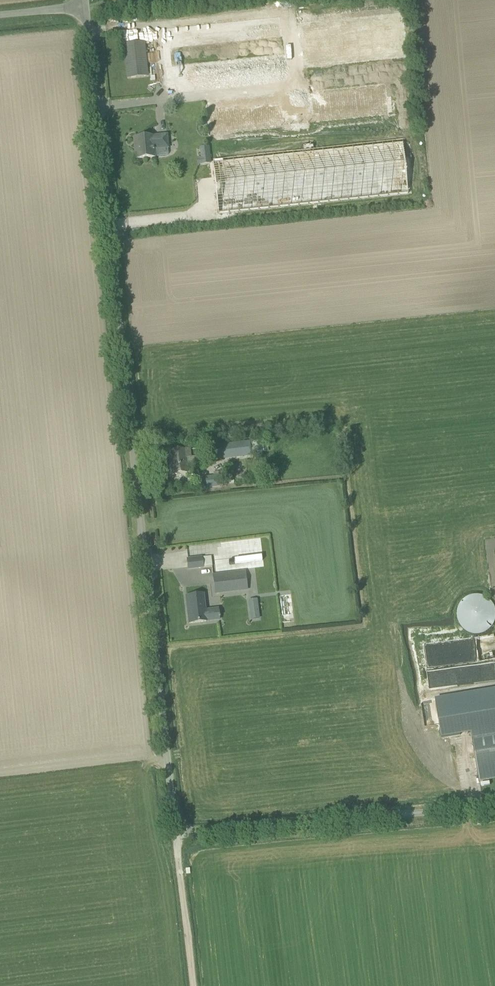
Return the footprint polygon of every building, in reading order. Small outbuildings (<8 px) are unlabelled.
[(123,45),(127,78),(147,76),(144,43),(123,45)] [(385,84),(206,99),(209,133),(280,127),(281,132),(309,129),(309,122),(388,115),(385,84)] [(197,102),(214,99),(213,89),(196,91),(197,102)] [(137,150),(135,151),(135,160),(155,158),(155,155),(166,154),(165,149),(168,149),(167,135),(135,138),(137,150)] [(217,214),(408,198),(406,177),(412,177),(410,157),(404,158),(402,142),(212,158),(217,214)] [(199,147),(200,157),(197,157),(197,165),(210,164),(209,146),(199,147)] [(213,461),(237,458),(251,456),(250,443),(212,447),(213,461)] [(189,450),(180,451),(170,452),(172,475),(187,473),(185,458),(190,457),(189,450)] [(206,488),(216,487),(220,486),(219,476),(205,478),(206,488)] [(201,558),(196,559),(186,560),(188,570),(203,568),(201,558)] [(238,590),(236,573),(212,575),(214,593),(238,590)] [(189,624),(220,620),(218,609),(205,611),(203,594),(188,596),(189,613),(187,613),(189,624)] [(491,618),(491,615),(491,611),(489,607),(488,604),(485,602),(482,599),(479,598),(476,597),(472,597),(469,598),(465,599),(462,601),(460,603),(458,606),(456,609),(456,611),(455,615),(456,619),(457,623),(459,625),(461,628),(463,629),(467,632),(470,632),(474,632),(477,632),(481,630),(484,629),(486,627),(488,624),(490,621),(491,618)] [(260,619),(257,599),(248,601),(251,620),(260,619)] [(435,700),(442,738),(471,733),(471,732),(494,728),(494,690),(435,700)] [(471,732),(471,733),(479,782),(494,779),(494,728),(471,732)]
